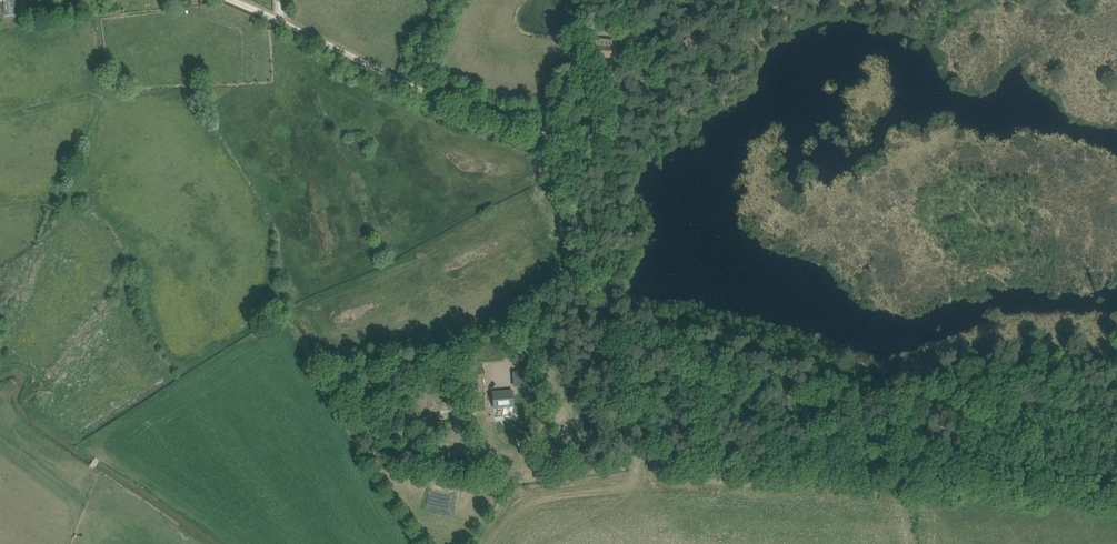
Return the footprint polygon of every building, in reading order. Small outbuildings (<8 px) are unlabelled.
[(259,21),(253,18),(250,24),(257,27),(259,21)] [(598,46),(593,45),(591,57),(611,59),(613,41),(599,40),(598,46)] [(536,401),(537,383),(523,381),(521,399),(536,401)] [(513,392),(493,393),(494,408),(514,407),(513,392)] [(508,477),(501,476),(500,486),(508,487),(508,477)]
